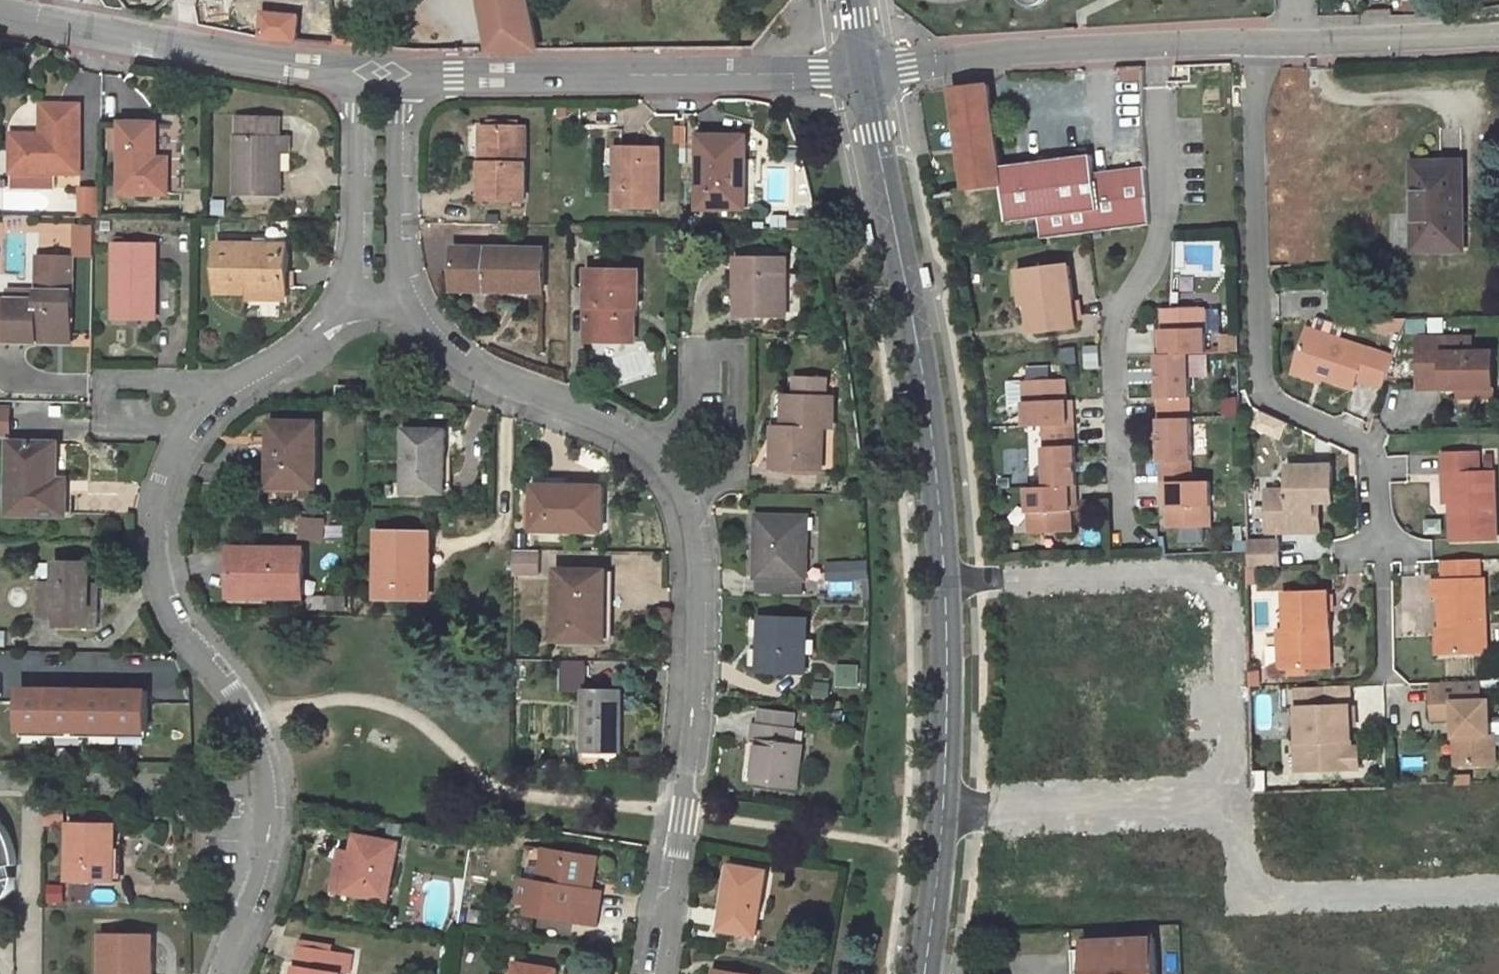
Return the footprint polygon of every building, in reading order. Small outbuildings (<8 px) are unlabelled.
[(490,52),(537,52),(527,0),(481,0),(490,52)] [(297,18),(264,15),(261,40),(296,43),(297,18)] [(354,35),(336,35),(334,46),(354,48),(354,35)] [(954,89),(967,189),(1003,185),(1093,175),(1091,155),(1001,166),(990,84),(954,89)] [(43,134),(13,134),(12,171),(12,187),(56,187),(56,171),(79,171),(79,104),(44,104),(43,134)] [(235,134),(234,194),(282,195),(283,151),(291,151),(291,136),(280,135),(280,116),(240,115),(239,134),(235,134)] [(123,121),(121,192),(169,194),(169,159),(158,158),(158,123),(123,121)] [(483,126),(483,198),(526,199),(526,126),(483,126)] [(165,152),(178,152),(178,129),(166,129),(165,152)] [(701,136),(700,206),(729,207),(730,199),(745,199),(746,136),(701,136)] [(617,147),(617,206),(659,206),(659,148),(617,147)] [(1412,250),(1462,250),(1462,161),(1421,162),(1421,219),(1413,219),(1412,250)] [(1412,162),(1413,219),(1421,219),(1421,162),(1412,162)] [(1042,239),(1088,233),(1151,225),(1149,168),(1093,175),(1003,185),(1008,221),(1039,219),(1042,239)] [(80,180),(79,217),(100,217),(101,181),(80,180)] [(745,199),(730,199),(729,207),(745,207),(745,199)] [(212,202),(211,217),(222,217),(222,202),(212,202)] [(115,237),(114,318),(156,318),(156,243),(125,243),(124,237),(115,237)] [(219,244),(218,291),(251,291),(251,298),(289,299),(289,245),(219,244)] [(455,246),(455,277),(490,278),(490,289),(544,290),(544,248),(455,246)] [(23,299),(8,299),(8,341),(37,341),(37,333),(72,333),(72,256),(36,256),(36,291),(24,291),(23,299)] [(743,290),(744,317),(787,317),(787,258),(738,258),(738,289),(743,290)] [(1030,302),(1032,332),(1077,327),(1070,263),(1031,268),(1035,302),(1030,302)] [(1020,270),(1023,303),(1030,302),(1035,302),(1031,268),(1020,270)] [(589,270),(589,340),(634,340),(636,304),(638,305),(638,271),(589,270)] [(455,288),(490,289),(490,278),(455,277),(455,288)] [(9,291),(8,299),(23,299),(24,291),(9,291)] [(1207,353),(1205,307),(1163,309),(1164,329),(1164,338),(1158,339),(1161,413),(1191,412),(1189,354),(1207,353)] [(1381,325),(1405,326),(1408,317),(1381,317),(1381,325)] [(1297,369),(1357,388),(1360,378),(1385,386),(1395,355),(1310,329),(1297,369)] [(72,341),(72,333),(37,333),(37,341),(72,341)] [(1422,386),(1462,386),(1495,386),(1495,349),(1473,350),(1473,336),(1421,336),(1422,386)] [(1044,426),(1075,425),(1074,409),(1068,409),(1068,400),(1067,379),(1024,381),(1026,427),(1044,426)] [(1359,382),(1354,396),(1355,397),(1351,410),(1373,417),(1382,389),(1359,382)] [(775,441),(775,467),(822,468),(824,428),(833,428),(834,396),(787,395),(786,426),(786,441),(775,441)] [(1194,475),(1192,417),(1161,418),(1163,476),(1194,475)] [(274,422),(273,484),(317,485),(318,423),(274,422)] [(776,425),(775,441),(786,441),(786,426),(776,425)] [(405,429),(403,491),(444,493),(446,430),(405,429)] [(1030,534),(1073,532),(1072,510),(1071,502),(1077,502),(1077,486),(1078,486),(1075,430),(1044,432),(1046,487),(1028,488),(1030,534)] [(14,444),(12,512),(65,514),(64,493),(55,493),(55,481),(56,444),(14,444)] [(1454,475),(1455,541),(1496,541),(1496,475),(1479,475),(1479,455),(1447,456),(1447,475),(1454,475)] [(1312,535),(1312,505),(1320,505),(1332,505),(1331,468),(1290,469),(1291,494),(1269,494),(1270,520),(1274,520),(1274,535),(1312,535)] [(1214,526),(1212,480),(1194,480),(1163,482),(1164,498),(1170,497),(1170,506),(1171,527),(1214,526)] [(55,481),(55,493),(64,493),(64,481),(55,481)] [(535,486),(533,529),(603,531),(604,488),(535,486)] [(1312,505),(1312,535),(1321,535),(1320,505),(1312,505)] [(759,514),(758,577),(806,578),(808,516),(759,514)] [(303,539),(328,539),(328,521),(303,521),(303,539)] [(379,533),(379,587),(403,587),(403,599),(429,599),(429,533),(379,533)] [(1249,568),(1279,567),(1278,543),(1248,545),(1249,568)] [(304,550),(235,550),(235,562),(242,562),(241,572),(235,571),(234,595),(305,596),(304,550)] [(541,553),(514,553),(514,573),(540,574),(541,553)] [(869,587),(868,561),(830,562),(831,588),(869,587)] [(1443,602),(1445,658),(1489,656),(1486,584),(1481,585),(1480,561),(1448,562),(1449,585),(1436,586),(1437,602),(1443,602)] [(56,615),(56,626),(89,627),(90,586),(90,562),(57,562),(57,583),(41,582),(40,616),(56,615)] [(559,570),(558,639),(607,640),(608,570),(559,570)] [(758,592),(806,593),(806,578),(758,577),(758,592)] [(403,587),(379,587),(379,598),(403,599),(403,587)] [(1322,670),(1321,632),(1330,632),(1329,596),(1286,597),(1286,631),(1283,632),(1279,636),(1279,647),(1283,651),(1287,651),(1287,671),(1322,670)] [(762,618),(760,670),(806,673),(808,619),(762,618)] [(1331,670),(1330,632),(1321,632),(1322,670),(1331,670)] [(1279,647),(1279,671),(1287,671),(1287,651),(1283,651),(1279,647)] [(1459,723),(1460,759),(1465,759),(1466,769),(1498,768),(1498,739),(1492,739),(1491,705),(1482,705),(1481,682),(1435,684),(1436,708),(1459,708),(1459,723)] [(1296,688),(1297,742),(1302,742),(1302,772),(1358,770),(1358,752),(1344,752),(1344,743),(1350,741),(1349,709),(1324,709),(1324,687),(1296,688)] [(149,690),(23,689),(22,729),(148,730),(149,690)] [(586,692),(586,750),(621,751),(621,718),(616,717),(617,691),(586,692)] [(792,728),(794,710),(760,707),(758,724),(792,728)] [(1436,724),(1459,723),(1459,708),(1436,708),(1436,724)] [(761,739),(757,783),(798,788),(802,743),(798,742),(799,729),(792,728),(758,724),(755,724),(754,738),(761,739)] [(1302,772),(1302,742),(1297,742),(1294,743),(1295,772),(1302,772)] [(1255,791),(1267,791),(1267,777),(1255,777),(1255,791)] [(84,806),(73,805),(73,819),(85,819),(84,806)] [(6,899),(11,896),(18,889),(20,882),(21,874),(20,860),(19,853),(15,842),(10,832),(5,826),(0,823),(0,901),(6,899)] [(71,824),(70,880),(116,881),(117,825),(71,824)] [(398,843),(358,835),(355,851),(347,891),(388,899),(398,843)] [(529,913),(582,922),(597,925),(603,891),(574,886),(579,853),(547,848),(544,866),(550,867),(548,885),(526,881),(523,881),(519,901),(531,903),(529,913)] [(342,849),(334,889),(347,891),(355,851),(342,849)] [(526,881),(548,885),(550,867),(544,866),(529,864),(526,881)] [(727,864),(721,903),(727,904),(733,865),(727,864)] [(768,870),(733,865),(727,904),(723,929),(758,935),(768,870)] [(103,973),(152,973),(152,962),(148,961),(147,935),(110,934),(109,973),(103,973)] [(1087,973),(1157,973),(1155,938),(1086,940),(1087,973)] [(299,945),(295,973),(343,973),(343,972),(332,970),(335,950),(299,945)] [(352,973),(354,953),(335,950),(332,970),(343,972),(352,973)] [(516,973),(557,973),(558,969),(517,963),(516,973)]
